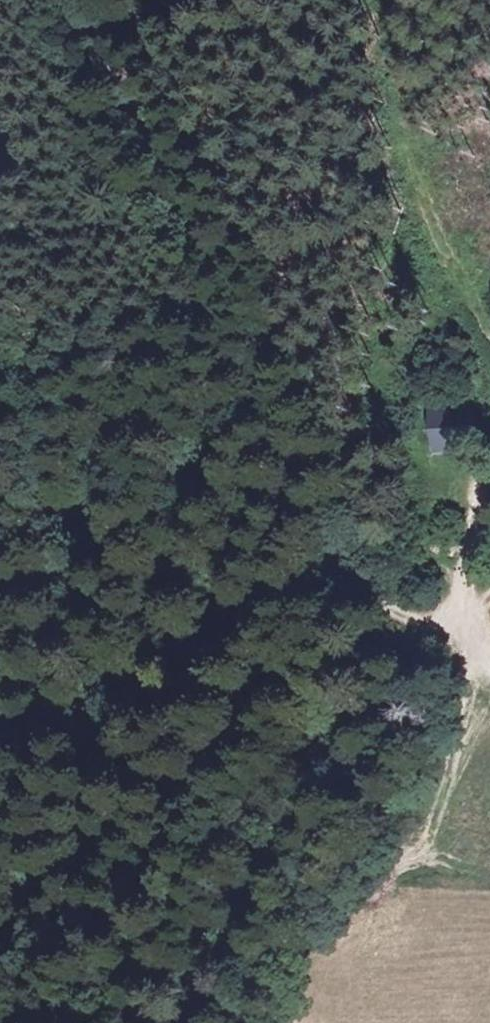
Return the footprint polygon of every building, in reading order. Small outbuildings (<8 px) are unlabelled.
[(466,403),(424,405),(427,448),(469,446),(466,403)]
